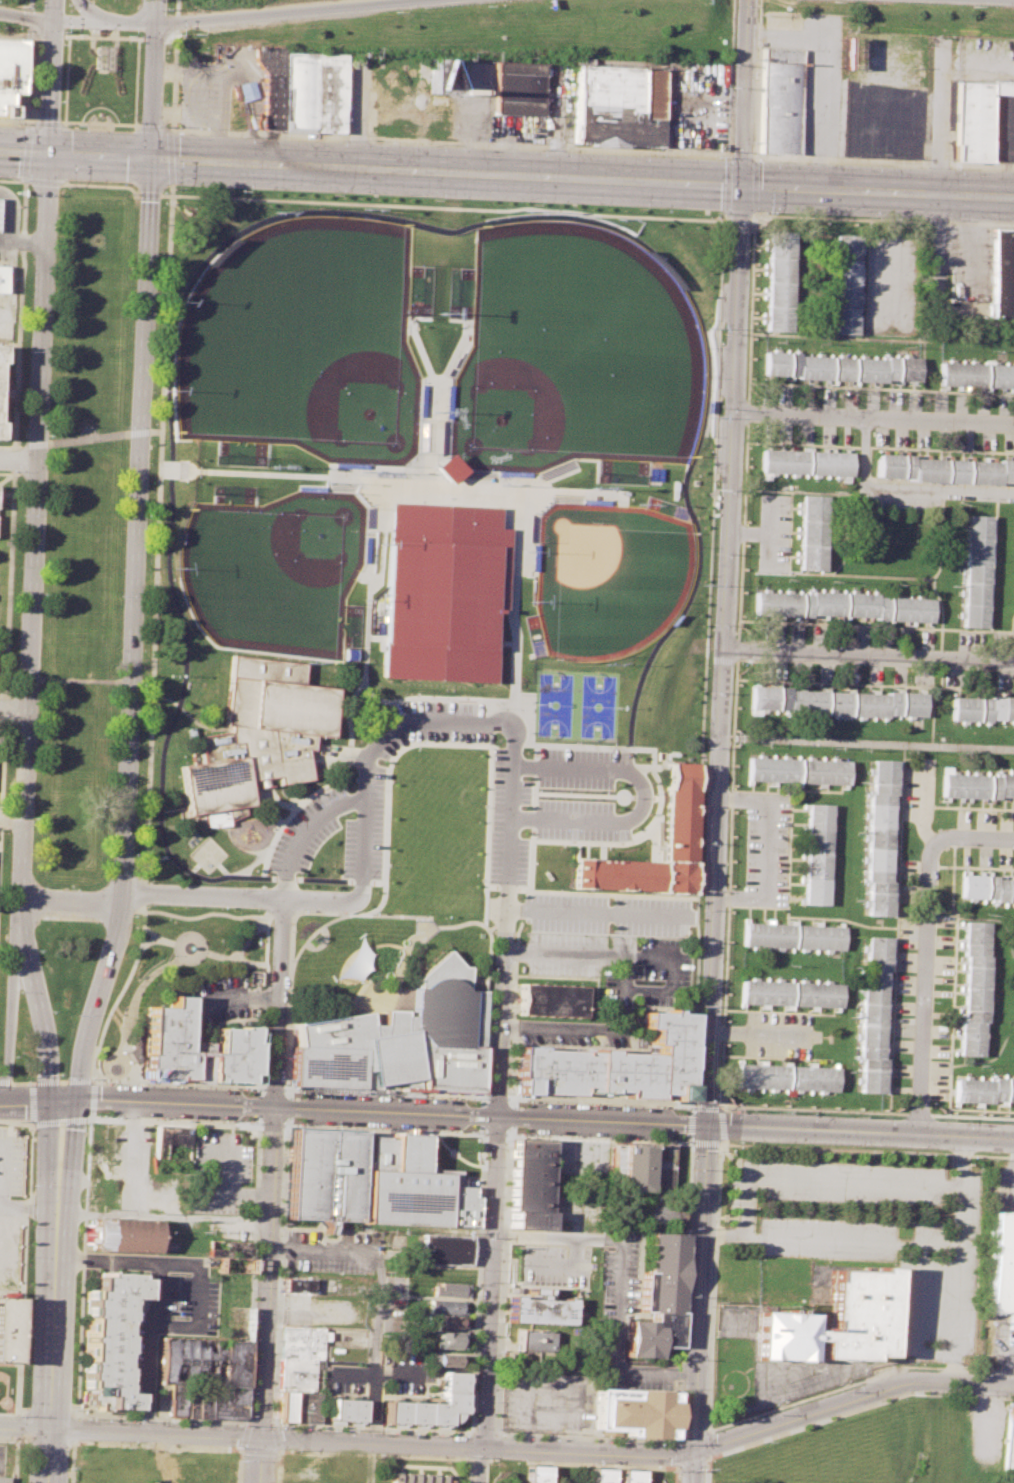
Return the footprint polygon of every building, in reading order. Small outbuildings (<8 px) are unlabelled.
[(13,116),(0,116),(0,39),(26,40),(24,93),(14,93),(13,116)] [(261,127),(340,133),(344,52),(258,45),(258,61),(267,77),(261,127)] [(429,92),(462,93),(457,57),(430,56),(429,92)] [(760,152),(763,62),(801,63),(798,153),(760,152)] [(574,139),(660,145),(665,72),(579,66),(574,139)] [(492,112),(539,115),(542,75),(495,72),(492,112)] [(993,80),(993,93),(1013,94),(1013,81),(993,80)] [(954,161),(990,163),(994,83),(958,82),(954,161)] [(993,227),(1013,228),(1013,317),(989,315),(993,227)] [(792,230),(789,327),(765,326),(769,229),(792,230)] [(860,232),(857,331),(832,330),(835,231),(860,232)] [(8,340),(9,315),(0,315),(0,340),(8,340)] [(759,377),(918,384),(919,356),(760,349),(759,377)] [(1013,385),(1013,363),(941,359),(940,382),(1013,385)] [(758,473),(848,477),(849,451),(759,447),(758,473)] [(1013,482),(1013,457),(874,451),(873,476),(1013,482)] [(448,483),(462,469),(446,452),(431,466),(448,483)] [(798,492),(825,493),(823,570),(796,569),(798,492)] [(388,502),(387,530),(382,634),(381,649),(380,663),(380,679),(493,684),(493,679),(495,645),(495,639),(497,608),(504,609),(506,574),(508,529),(497,528),(498,507),(388,502)] [(958,624),(964,512),(991,513),(985,625),(958,624)] [(754,617),(929,624),(930,598),(755,591),(754,617)] [(187,813),(178,765),(199,762),(194,736),(225,730),(224,726),(222,722),(230,653),(304,662),(302,682),(334,687),(328,737),(318,734),(306,754),(310,775),(248,788),(250,803),(187,813)] [(748,711),(922,718),(923,693),(749,686),(748,711)] [(1013,723),(1013,698),(951,695),(950,720),(1013,723)] [(748,755),(847,758),(847,783),(747,780),(748,755)] [(864,913),(869,756),(898,757),(893,913),(864,913)] [(662,860),(658,860),(658,863),(649,862),(605,860),(598,860),(587,859),(584,859),(574,859),(572,887),(650,891),(659,892),(688,893),(694,767),(669,766),(667,766),(666,770),(664,814),(664,820),(663,844),(662,860)] [(1013,800),(1013,774),(941,770),(939,796),(1013,800)] [(806,803),(831,804),(828,903),(802,903),(806,803)] [(1013,903),(1013,877),(963,875),(962,901),(1013,903)] [(987,920),(984,1055),(957,1054),(961,920),(987,920)] [(741,921),(841,924),(840,949),(740,946),(741,921)] [(324,979),(342,963),(351,950),(358,931),(362,944),(369,952),(366,958),(367,968),(360,971),(359,974),(358,979),(349,976),(340,974),(324,979)] [(855,1090),(860,934),(889,935),(884,1091),(855,1090)] [(294,1023),(297,1045),(292,1045),(291,1084),(378,1088),(379,1084),(422,1077),(422,1084),(425,1085),(425,1089),(481,1092),(483,1044),(485,989),(468,988),(468,966),(462,966),(447,949),(417,977),(417,986),(413,987),(413,1015),(404,1015),(404,1010),(382,1009),(382,1023),(369,1022),(367,1012),(294,1023)] [(738,976),(840,979),(839,1005),(738,1002),(738,976)] [(521,983),(584,986),(583,1016),(519,1014),(521,983)] [(144,1079),(146,1006),(171,1007),(171,996),(190,996),(188,1050),(217,1051),(218,1028),(239,1029),(239,1025),(256,1025),(255,1042),(260,1042),(259,1073),(251,1073),(251,1082),(144,1079)] [(516,1094),(579,1096),(580,1091),(623,1093),(623,1098),(660,1099),(660,1094),(672,1094),(672,1099),(688,1100),(691,1012),(643,1010),(643,1026),(654,1026),(653,1043),(660,1044),(660,1054),(613,1052),(613,1049),(596,1048),(596,1051),(542,1049),(542,1046),(517,1045),(516,1094)] [(735,1061),(836,1064),(835,1090),(734,1087),(735,1061)] [(1013,1104),(1013,1078),(953,1076),(952,1102),(1013,1104)] [(156,1124),(191,1125),(189,1172),(153,1170),(156,1124)] [(289,1127),(360,1130),(356,1221),(285,1218),(289,1127)] [(370,1137),(369,1160),(366,1160),(364,1223),(446,1226),(448,1185),(460,1186),(461,1178),(455,1178),(455,1174),(455,1169),(424,1168),(425,1134),(393,1133),(393,1137),(370,1137)] [(509,1227),(546,1228),(549,1137),(511,1136),(509,1227)] [(671,1144),(671,1167),(647,1167),(647,1191),(611,1189),(613,1142),(671,1144)] [(646,1205),(647,1191),(647,1167),(671,1167),(670,1205),(646,1205)] [(475,1227),(446,1226),(448,1185),(460,1186),(471,1186),(470,1196),(476,1196),(475,1227)] [(993,1311),(1013,1312),(1013,1213),(990,1212),(986,1311),(993,1311)] [(91,1249),(92,1217),(157,1219),(154,1252),(91,1249)] [(628,1355),(659,1357),(659,1345),(678,1345),(683,1233),(646,1231),(644,1271),(640,1270),(639,1309),(652,1310),(652,1321),(629,1320),(628,1355)] [(421,1234),(470,1236),(468,1264),(420,1262),(421,1234)] [(218,1255),(217,1271),(250,1272),(250,1257),(218,1255)] [(431,1270),(439,1270),(439,1267),(449,1267),(449,1270),(464,1271),(464,1282),(430,1280),(431,1270)] [(756,1359),(813,1361),(814,1342),(822,1343),(821,1358),(872,1360),(873,1355),(891,1356),(893,1267),(879,1267),(879,1271),(834,1271),(831,1328),(823,1328),(823,1330),(813,1330),(813,1312),(758,1311),(756,1359)] [(139,1410),(97,1409),(97,1403),(90,1402),(90,1396),(83,1396),(86,1291),(96,1292),(96,1279),(105,1279),(105,1272),(135,1273),(135,1277),(145,1277),(145,1298),(129,1297),(127,1390),(139,1390),(139,1410)] [(283,1277),(313,1278),(313,1293),(282,1292),(283,1277)] [(432,1285),(439,1285),(439,1282),(468,1284),(467,1296),(432,1294),(432,1285)] [(508,1295),(517,1295),(517,1297),(536,1298),(536,1294),(525,1293),(526,1286),(554,1287),(554,1294),(544,1294),(544,1297),(561,1298),(561,1296),(573,1296),(572,1324),(507,1321),(508,1295)] [(14,1297),(0,1296),(0,1362),(11,1362),(14,1297)] [(428,1298),(460,1300),(459,1308),(464,1308),(463,1314),(427,1311),(428,1298)] [(428,1314),(461,1316),(461,1327),(449,1326),(449,1330),(427,1328),(428,1314)] [(281,1324),(323,1326),(323,1331),(329,1331),(329,1340),(322,1340),(321,1358),(314,1358),(280,1356),(281,1324)] [(516,1328),(553,1329),(552,1344),(546,1344),(546,1350),(515,1349),(516,1328)] [(437,1332),(461,1333),(461,1348),(436,1347),(437,1332)] [(168,1383),(159,1382),(160,1337),(247,1340),(245,1386),(168,1383)] [(427,1352),(462,1353),(461,1363),(457,1363),(457,1367),(426,1366),(427,1352)] [(280,1356),(278,1390),(313,1391),(314,1358),(280,1356)] [(384,1400),(440,1402),(441,1371),(464,1372),(463,1413),(457,1413),(457,1416),(455,1419),(453,1421),(450,1422),(446,1423),(446,1426),(383,1424),(384,1400)] [(168,1383),(245,1386),(244,1415),(240,1420),(167,1416),(168,1383)] [(594,1429),(596,1387),(677,1391),(675,1438),(599,1434),(599,1429),(594,1429)] [(278,1391),(293,1391),(291,1421),(276,1420),(278,1391)] [(293,1391),(318,1392),(317,1422),(291,1421),(293,1391)] [(329,1398),(361,1399),(360,1422),(328,1420),(329,1398)] [(1008,1402),(1006,1468),(1013,1468),(1013,1402),(1008,1402)] [(547,1466),(528,1466),(527,1482),(547,1482),(547,1466)] [(612,1468),(593,1468),(592,1482),(612,1482),(612,1468)] [(642,1470),(623,1470),(622,1482),(641,1482),(642,1470)] [(446,1475),(388,1473),(388,1482),(446,1482),(446,1475)]
